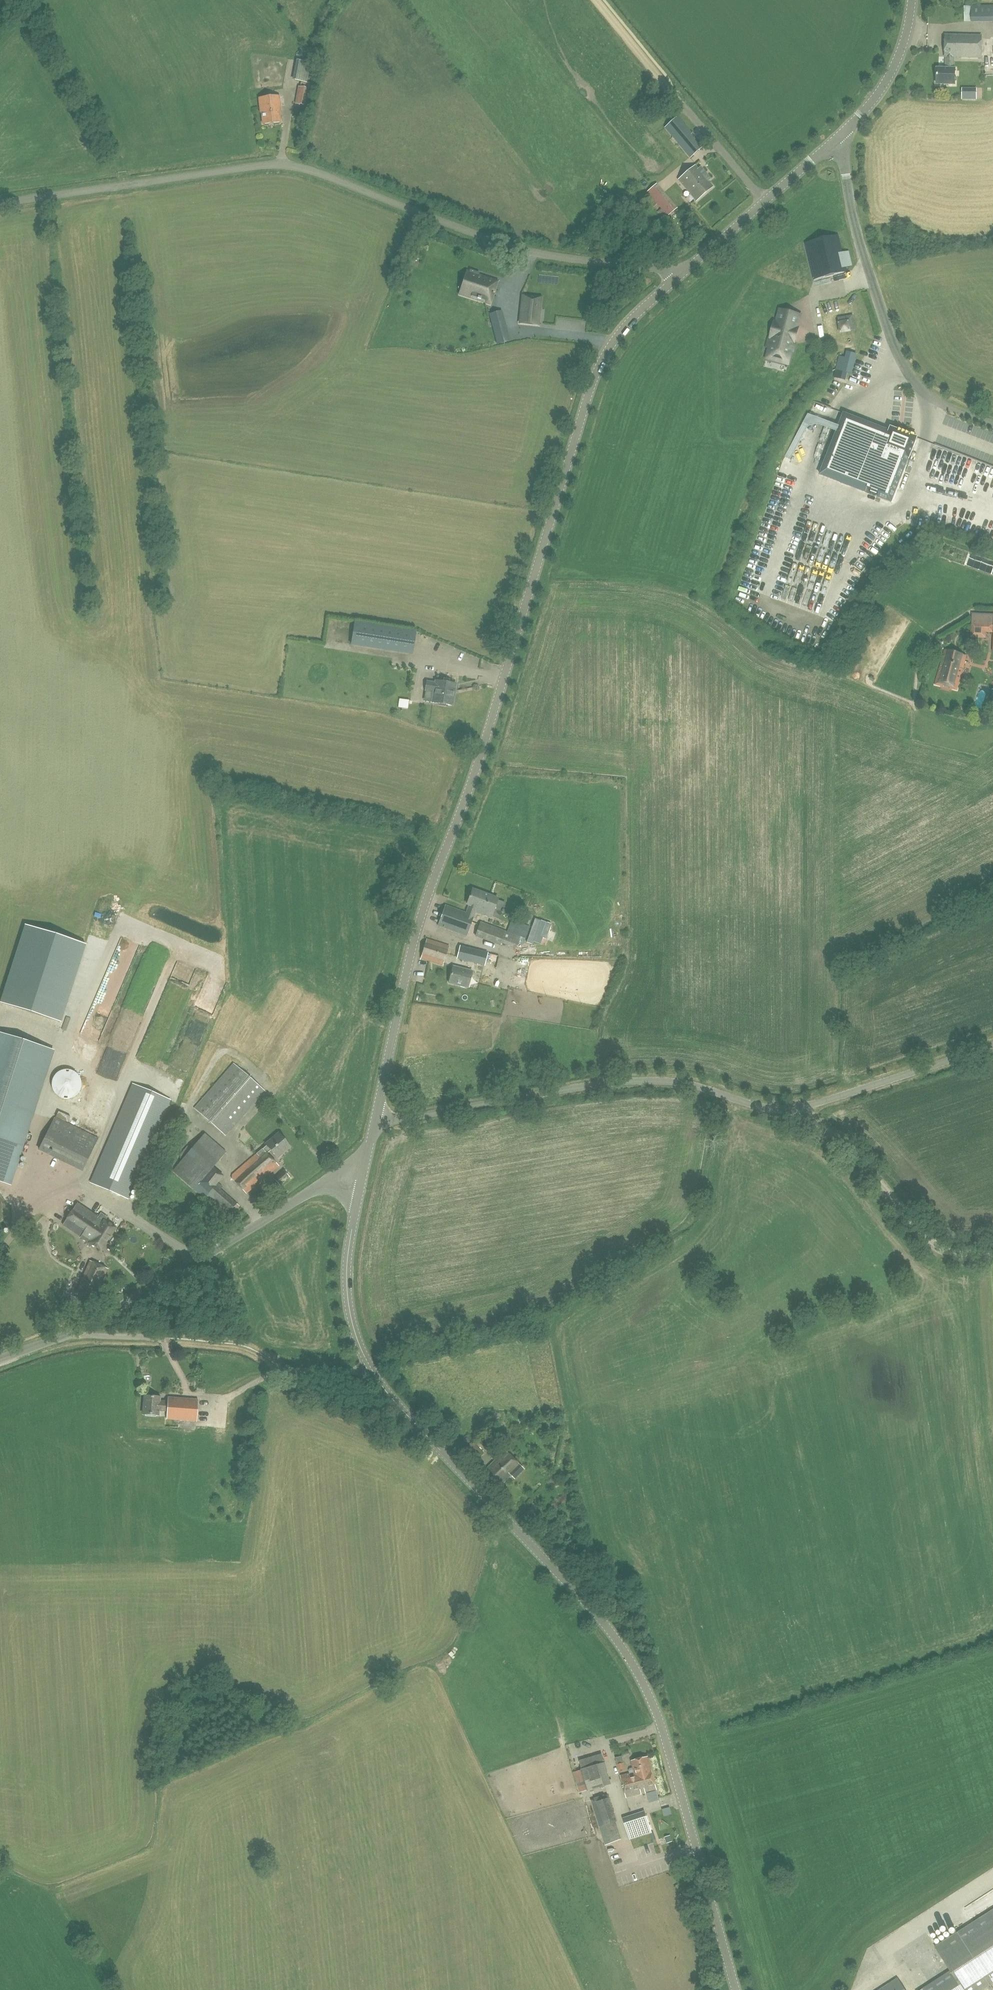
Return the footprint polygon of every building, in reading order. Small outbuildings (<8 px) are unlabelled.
[(982,4),(972,4),(972,6),(969,6),(964,6),(964,19),(971,19),(971,22),(992,22),(992,4),(982,4)] [(981,58),(981,36),(945,35),(945,57),(946,57),(946,69),(937,68),(936,84),(954,84),(955,69),(953,69),(953,57),(981,58)] [(310,88),(310,84),(309,83),(313,62),(296,59),(292,81),(303,82),(303,87),(298,86),(295,104),(306,106),(310,88)] [(280,122),(279,110),(281,110),(279,96),(258,98),(260,113),(262,112),(263,124),(280,122)] [(690,157),(703,146),(678,116),(665,127),(690,157)] [(696,200),(713,186),(695,165),(678,180),(696,200)] [(675,208),(656,184),(647,192),(666,215),(675,208)] [(842,252),(838,234),(805,242),(814,280),(847,272),(846,267),(852,265),(848,250),(842,252)] [(470,270),(465,286),(474,289),(471,297),(490,303),(493,294),(489,293),(490,290),(494,291),(497,282),(478,276),(479,273),(470,270)] [(523,296),(520,323),(538,325),(541,298),(523,296)] [(834,342),(853,340),(850,299),(831,301),(834,342)] [(764,359),(789,366),(802,313),(789,307),(778,307),(764,359)] [(506,329),(494,332),(497,344),(509,341),(506,329)] [(852,374),(857,355),(846,352),(845,357),(839,356),(835,370),(852,374)] [(838,411),(842,406),(832,399),(828,404),(838,411)] [(903,433),(891,428),(890,431),(844,413),(820,475),(866,493),(868,489),(872,491),(870,494),(891,502),(908,459),(909,459),(917,438),(903,432),(903,433)] [(969,487),(982,457),(949,444),(945,451),(941,450),(937,459),(938,460),(935,467),(939,468),(937,474),(969,487)] [(788,477),(786,482),(797,486),(799,482),(788,477)] [(825,495),(829,482),(823,480),(819,493),(825,495)] [(806,540),(803,544),(813,550),(815,546),(806,540)] [(770,588),(764,603),(776,607),(789,571),(778,567),(770,588)] [(992,622),(992,614),(971,613),(970,637),(986,638),(986,632),(992,633),(992,622)] [(412,654),(416,631),(355,621),(351,644),(412,654)] [(957,690),(966,655),(945,649),(935,684),(957,690)] [(456,684),(435,680),(435,682),(427,681),(425,690),(424,701),(432,702),(453,705),(456,684)] [(422,711),(424,702),(404,698),(402,707),(413,709),(412,715),(417,716),(419,711),(422,711)] [(435,890),(440,893),(448,873),(443,871),(435,890)] [(491,917),(498,899),(472,889),(467,904),(472,905),(469,914),(445,905),(438,925),(466,936),(475,911),(491,917)] [(516,948),(520,936),(481,922),(476,935),(500,944),(501,942),(516,948)] [(443,965),(449,946),(427,939),(420,958),(443,965)] [(485,966),(488,952),(460,945),(456,959),(485,966)] [(468,987),(472,971),(453,966),(449,983),(468,987)] [(10,1184),(52,1050),(42,1047),(0,1033),(0,1181),(10,1184)] [(225,1135),(264,1090),(234,1064),(195,1108),(225,1135)] [(128,1198),(170,1100),(133,1084),(91,1182),(128,1198)] [(64,1110),(62,1121),(77,1123),(79,1112),(64,1110)] [(82,1170),(97,1138),(54,1117),(38,1148),(82,1170)] [(228,1218),(239,1206),(216,1186),(224,1176),(213,1166),(226,1152),(205,1133),(184,1157),(184,1158),(173,1170),(228,1218)] [(277,1157),(290,1146),(278,1133),(266,1144),(266,1145),(233,1175),(233,1179),(246,1194),(279,1165),(267,1153),(271,1150),(277,1157)] [(280,1186),(290,1177),(283,1170),(273,1179),(280,1186)] [(101,1213),(98,1218),(76,1204),(62,1226),(100,1251),(115,1229),(104,1222),(107,1217),(101,1213)] [(188,1231),(193,1226),(183,1216),(179,1220),(188,1231)] [(198,1225),(203,1221),(198,1216),(194,1220),(198,1225)] [(93,1302),(108,1269),(90,1261),(75,1294),(93,1302)] [(167,1403),(159,1403),(160,1397),(144,1396),(143,1414),(158,1415),(159,1411),(167,1411),(166,1419),(197,1421),(198,1399),(168,1397),(167,1403)] [(495,1412),(492,1416),(483,1424),(487,1428),(496,1420),(501,1415),(500,1413),(495,1412)] [(485,1448),(490,1444),(484,1438),(480,1442),(485,1448)] [(514,1479),(524,1469),(505,1450),(482,1472),(498,1488),(510,1476),(514,1479)] [(581,1770),(575,1771),(573,1772),(579,1792),(581,1792),(587,1790),(611,1784),(605,1762),(602,1754),(580,1761),(582,1769),(581,1769),(581,1770)] [(651,1769),(647,1756),(631,1760),(634,1772),(620,1775),(626,1797),(656,1788),(651,1769)] [(619,1772),(626,1770),(624,1763),(617,1764),(619,1772)] [(601,1826),(617,1821),(607,1794),(591,1800),(601,1826)] [(654,1838),(651,1831),(644,1813),(624,1820),(630,1839),(641,1835),(643,1841),(654,1838)] [(614,1822),(601,1826),(607,1845),(621,1840),(614,1822)] [(992,1983),(992,1909),(935,1946),(950,1970),(921,1989),(982,1989),(992,1983)] [(898,1977),(878,1989),(906,1989),(898,1977)]
